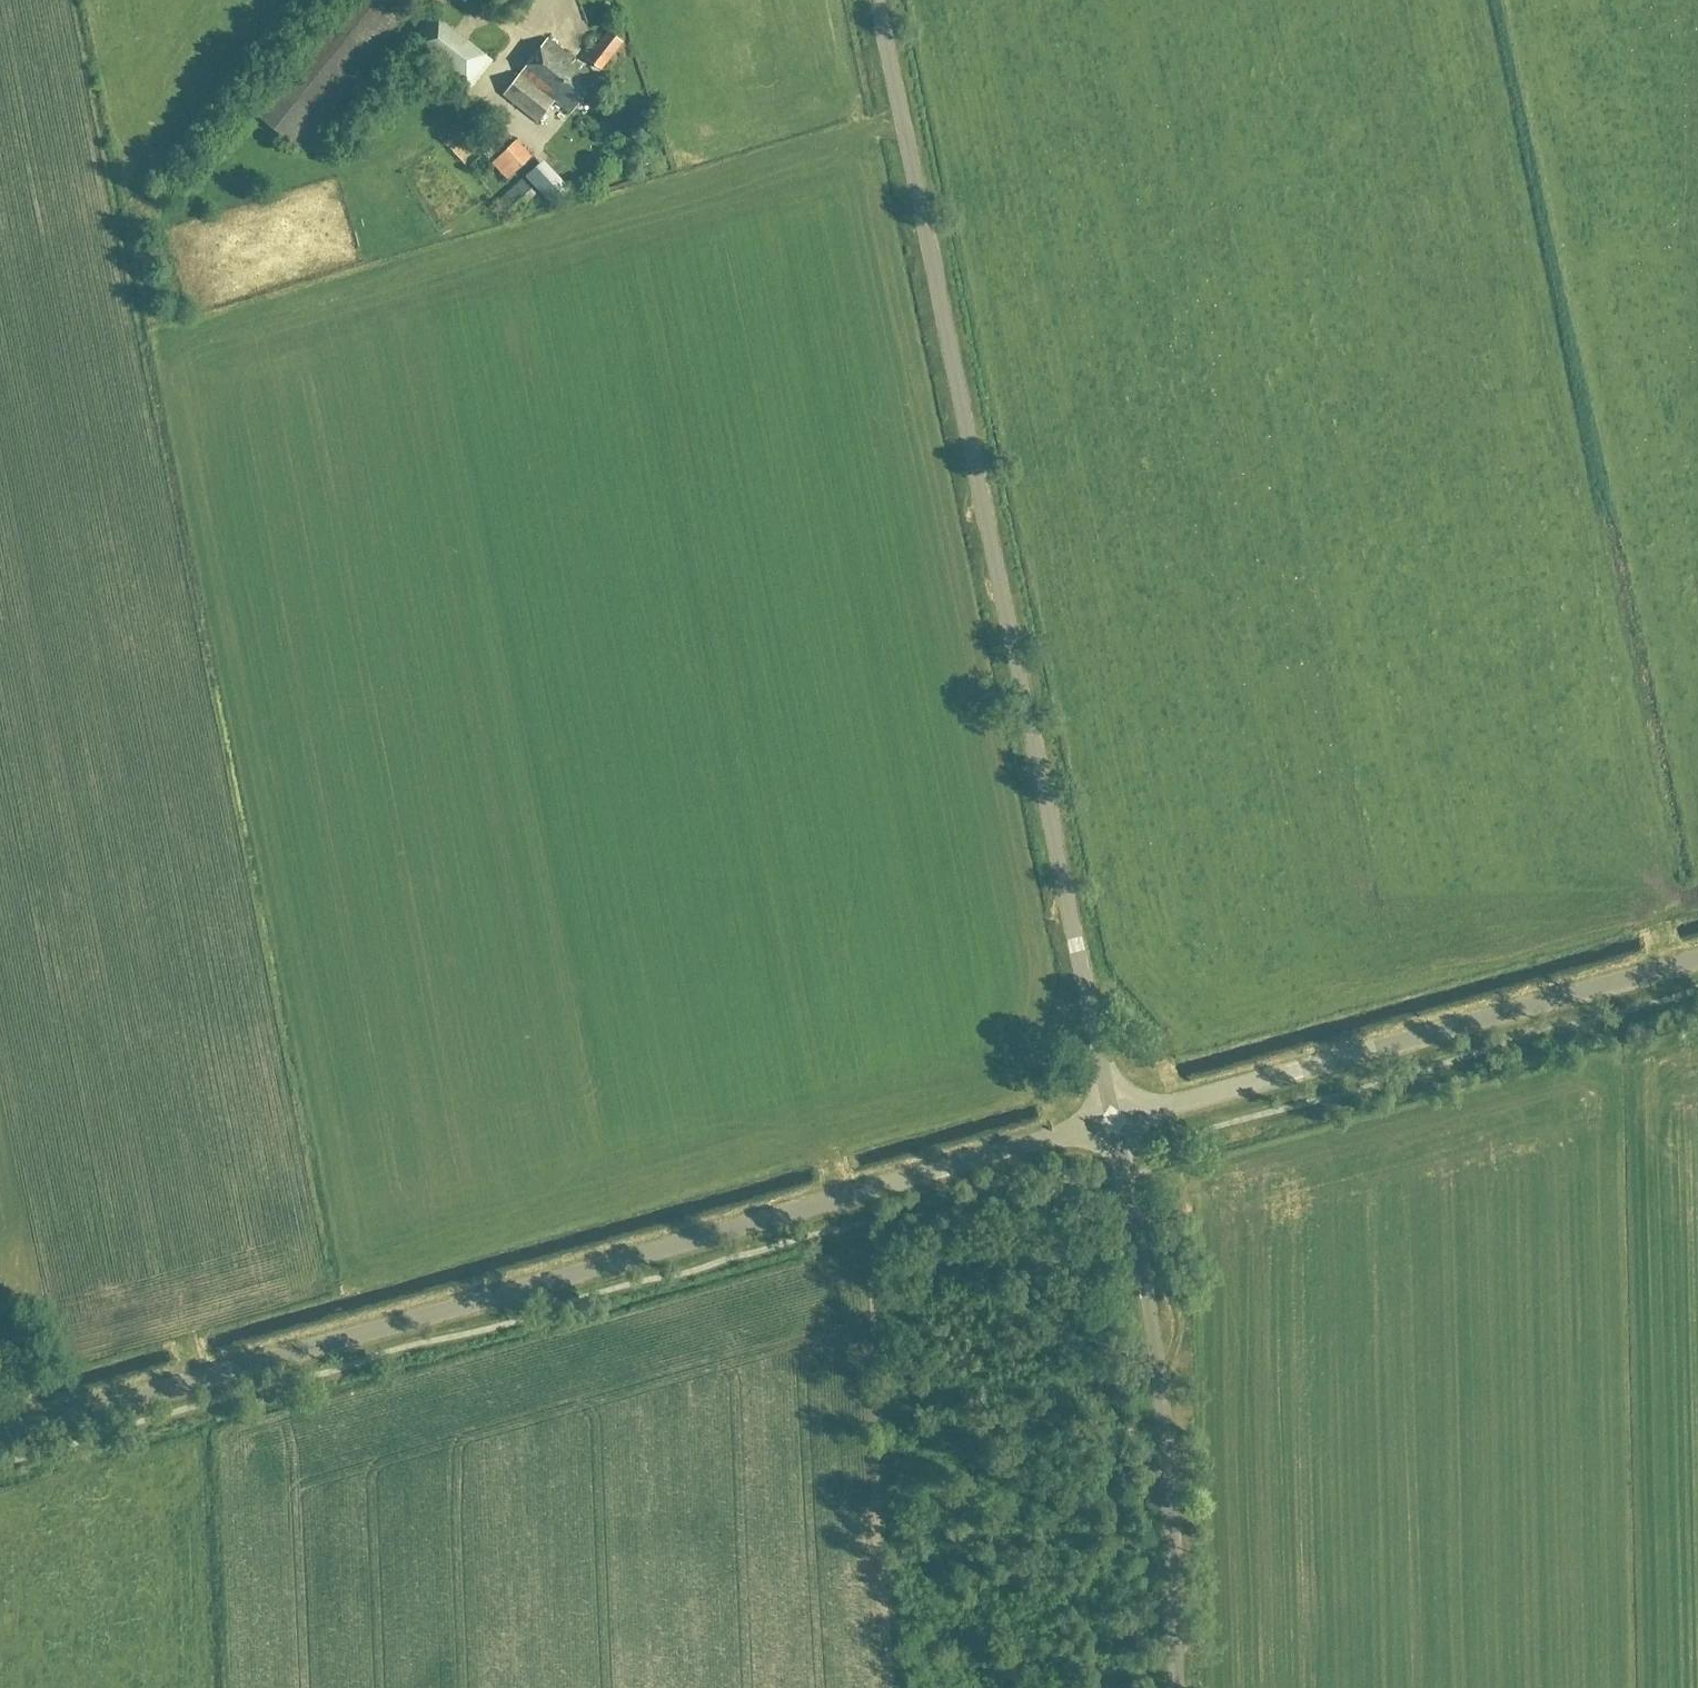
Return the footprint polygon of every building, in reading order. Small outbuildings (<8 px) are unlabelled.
[(301,149),(418,0),(335,0),(249,109),(301,149)] [(404,48),(413,55),(418,51),(427,58),(425,64),(467,95),(494,60),(432,12),(404,48)] [(602,69),(624,42),(609,30),(587,59),(602,69)] [(547,39),(504,94),(539,122),(555,101),(571,114),(599,79),(547,39)] [(491,161),(514,139),(496,120),(473,142),(491,161)] [(521,179),(500,201),(513,217),(536,194),(521,179)]
